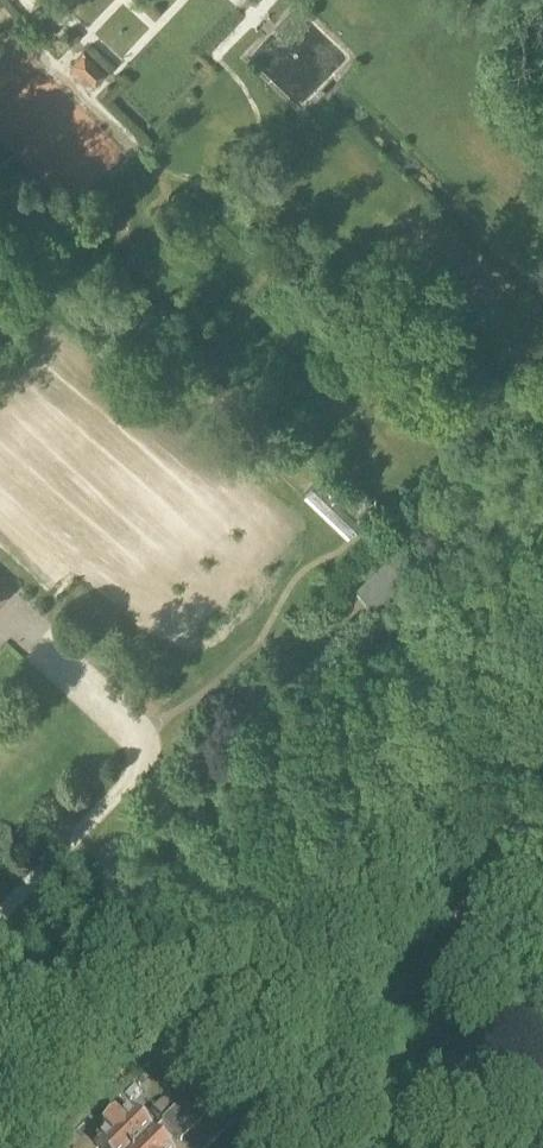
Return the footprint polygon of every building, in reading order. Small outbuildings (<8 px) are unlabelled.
[(57,33),(44,20),(39,25),(52,38),(57,33)] [(96,85),(107,73),(84,51),(73,63),(96,85)] [(367,519),(322,476),(301,498),(346,540),(367,519)] [(395,550),(357,589),(374,606),(413,567),(395,550)] [(195,734),(195,743),(218,744),(218,735),(195,734)] [(151,1113),(160,1123),(181,1102),(165,1085),(154,1096),(162,1102),(151,1113)] [(181,1143),(201,1122),(182,1103),(161,1123),(181,1143)] [(142,1143),(135,1136),(144,1127),(127,1110),(119,1119),(115,1115),(103,1127),(107,1131),(94,1143),(99,1147),(137,1147),(142,1143)] [(137,1147),(166,1147),(151,1134),(137,1147)]
